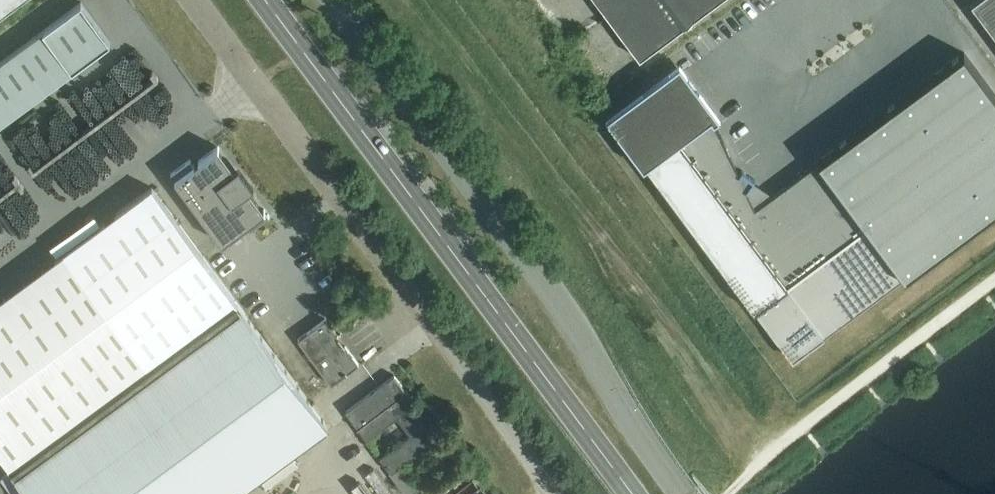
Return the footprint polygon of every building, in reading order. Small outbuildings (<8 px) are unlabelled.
[(23,0),(0,0),(0,17),(23,0)] [(612,22),(640,59),(719,0),(596,0),(612,22)] [(971,2),(994,34),(994,0),(974,0),(971,2)] [(994,211),(994,95),(964,54),(817,163),(756,209),(746,189),(756,187),(748,171),(740,177),(714,122),(719,118),(680,64),(607,118),(644,168),(647,166),(756,313),(757,312),(793,360),(904,278),(904,279),(994,211)] [(262,212),(247,192),(254,187),(239,166),(232,171),(217,151),(219,149),(218,148),(194,166),(190,161),(171,175),(176,181),(178,180),(223,241),(221,242),(222,244),(246,226),(250,231),(269,217),(264,210),(262,212)] [(239,304),(152,188),(48,265),(135,380),(239,304)] [(28,493),(237,493),(329,426),(239,304),(135,380),(11,471),(28,493)] [(298,340),(331,385),(344,375),(345,375),(347,374),(347,373),(358,365),(325,320),(298,340)] [(389,473),(404,493),(411,493),(417,490),(399,466),(436,439),(403,395),(406,393),(393,376),(345,411),(367,440),(397,417),(410,435),(380,457),(391,472),(389,473)]
